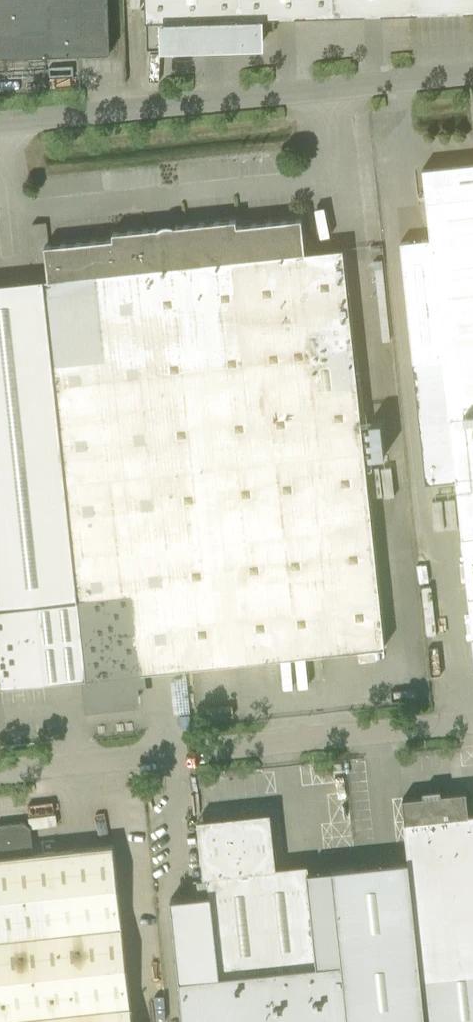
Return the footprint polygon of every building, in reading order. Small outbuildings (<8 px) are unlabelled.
[(109,53),(108,33),(108,0),(0,0),(0,56),(109,53)] [(145,2),(145,8),(141,8),(142,15),(145,15),(146,22),(147,48),(260,44),(260,18),(265,18),(266,30),(274,29),(274,18),(472,12),(472,0),(145,0),(145,2)] [(400,242),(413,362),(412,362),(425,482),(455,479),(472,647),(472,163),(424,168),(422,168),(430,239),(400,242)] [(42,682),(34,606),(78,601),(89,705),(136,700),(134,681),(143,680),(142,672),(384,646),(343,248),(305,252),(301,218),(236,225),(236,219),(112,232),(113,238),(45,246),(48,279),(0,283),(0,676),(1,686),(42,682)] [(347,1021),(472,1021),(472,813),(469,813),(466,791),(441,794),(440,789),(422,790),(423,795),(402,798),(405,821),(403,821),(408,860),(331,868),(347,1021)] [(183,1021),(347,1021),(331,868),(308,871),(308,864),(272,868),(266,816),(202,823),(209,894),(170,898),(183,1021)] [(113,844),(33,853),(30,827),(24,822),(0,824),(0,1021),(132,1021),(113,844)]
